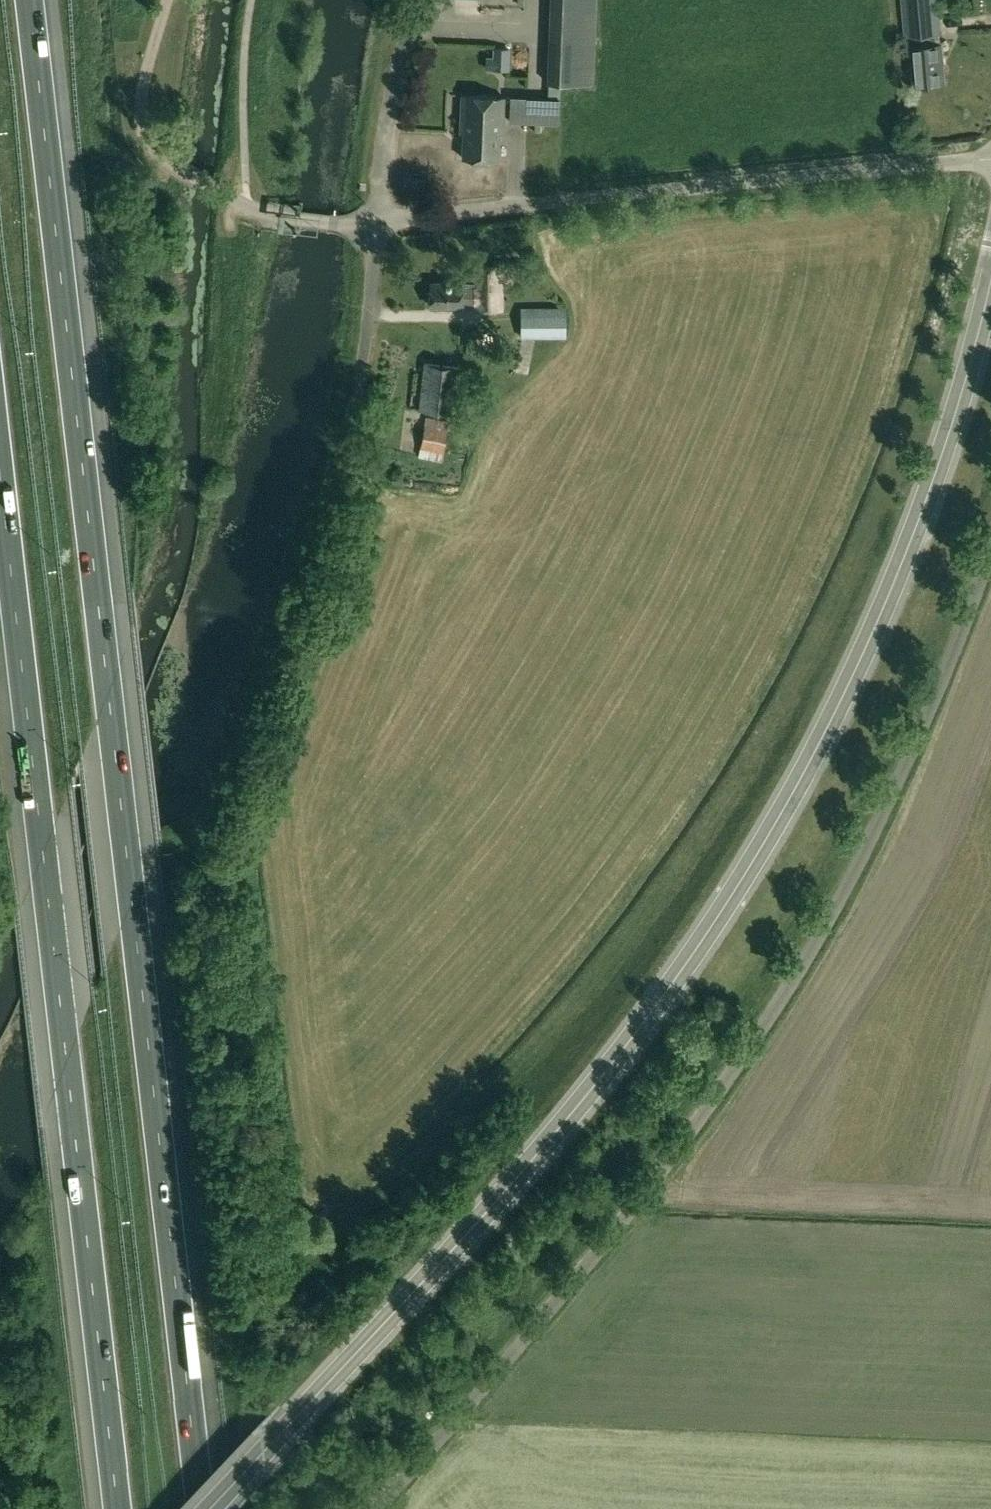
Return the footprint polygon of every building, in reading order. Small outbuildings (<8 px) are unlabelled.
[(595,0),(551,0),(550,8),(594,9),(595,0)] [(905,33),(925,31),(940,30),(937,0),(902,0),(905,33)] [(517,60),(517,37),(507,37),(506,60),(517,60)] [(941,45),(912,47),(916,83),(944,80),(941,45)] [(462,156),(498,158),(499,134),(502,134),(504,97),(462,95),(460,133),(463,133),(462,156)] [(510,97),(510,121),(559,123),(560,98),(510,97)] [(462,306),(462,303),(474,303),(474,308),(502,308),(502,263),(474,264),(474,282),(462,282),(431,282),(431,306),(462,306)] [(566,307),(520,307),(520,338),(566,338),(566,307)] [(420,409),(454,413),(460,367),(425,363),(420,409)] [(442,462),(450,421),(426,416),(418,457),(442,462)]
